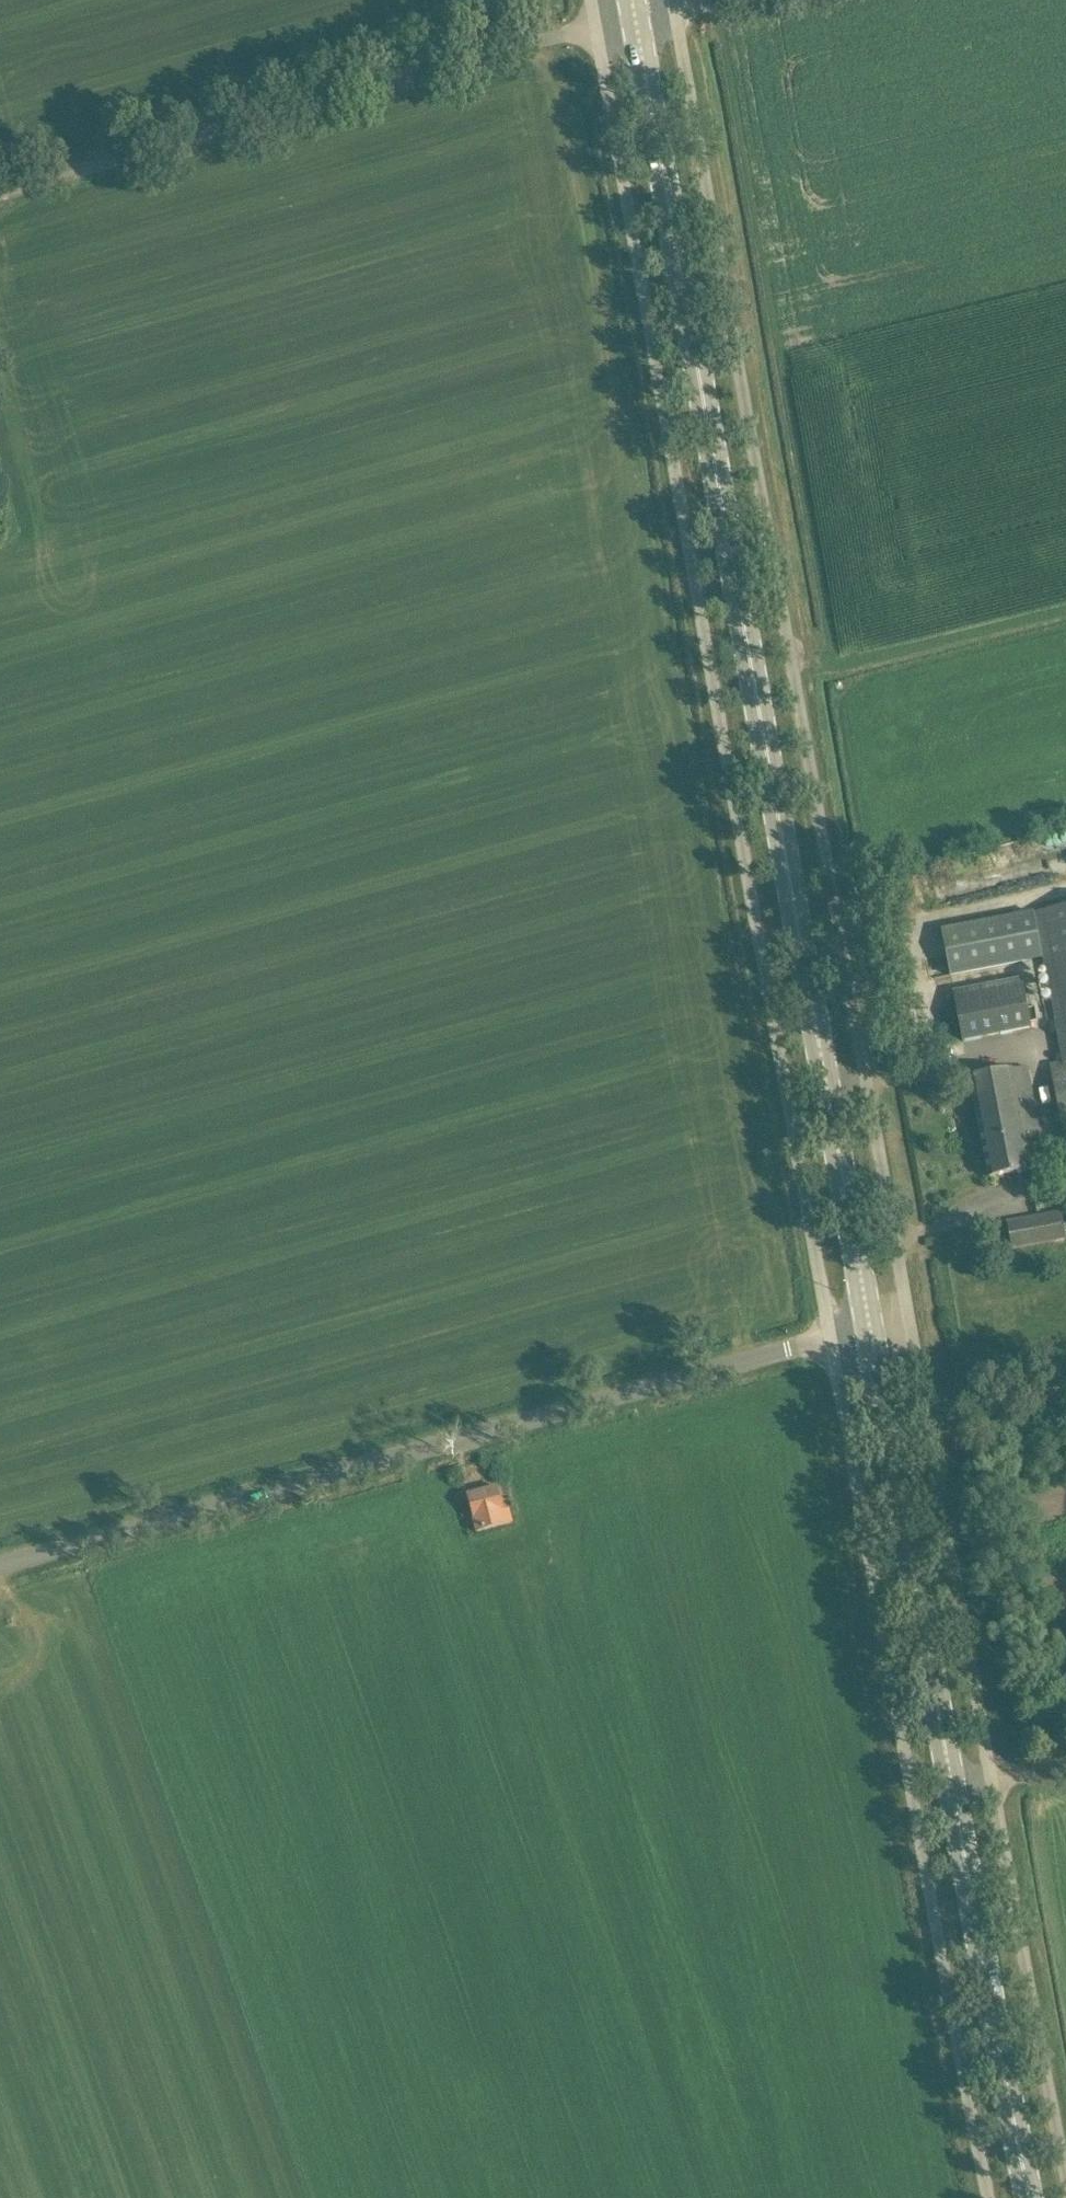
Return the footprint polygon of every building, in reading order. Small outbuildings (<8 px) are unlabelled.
[(942,931),(951,977),(1045,959),(1064,1062),(1052,1065),(1064,1131),(1065,1131),(1065,908),(942,931)] [(954,993),(964,1042),(1031,1029),(1022,980),(954,993)] [(971,1077),(990,1178),(1032,1170),(1021,1118),(1037,1115),(1027,1066),(992,1073),(971,1077)] [(1013,1248),(1065,1238),(1065,1233),(1062,1212),(1008,1222),(1013,1248)] [(504,1511),(498,1487),(468,1495),(478,1532),(512,1523),(509,1510),(504,1511)]
